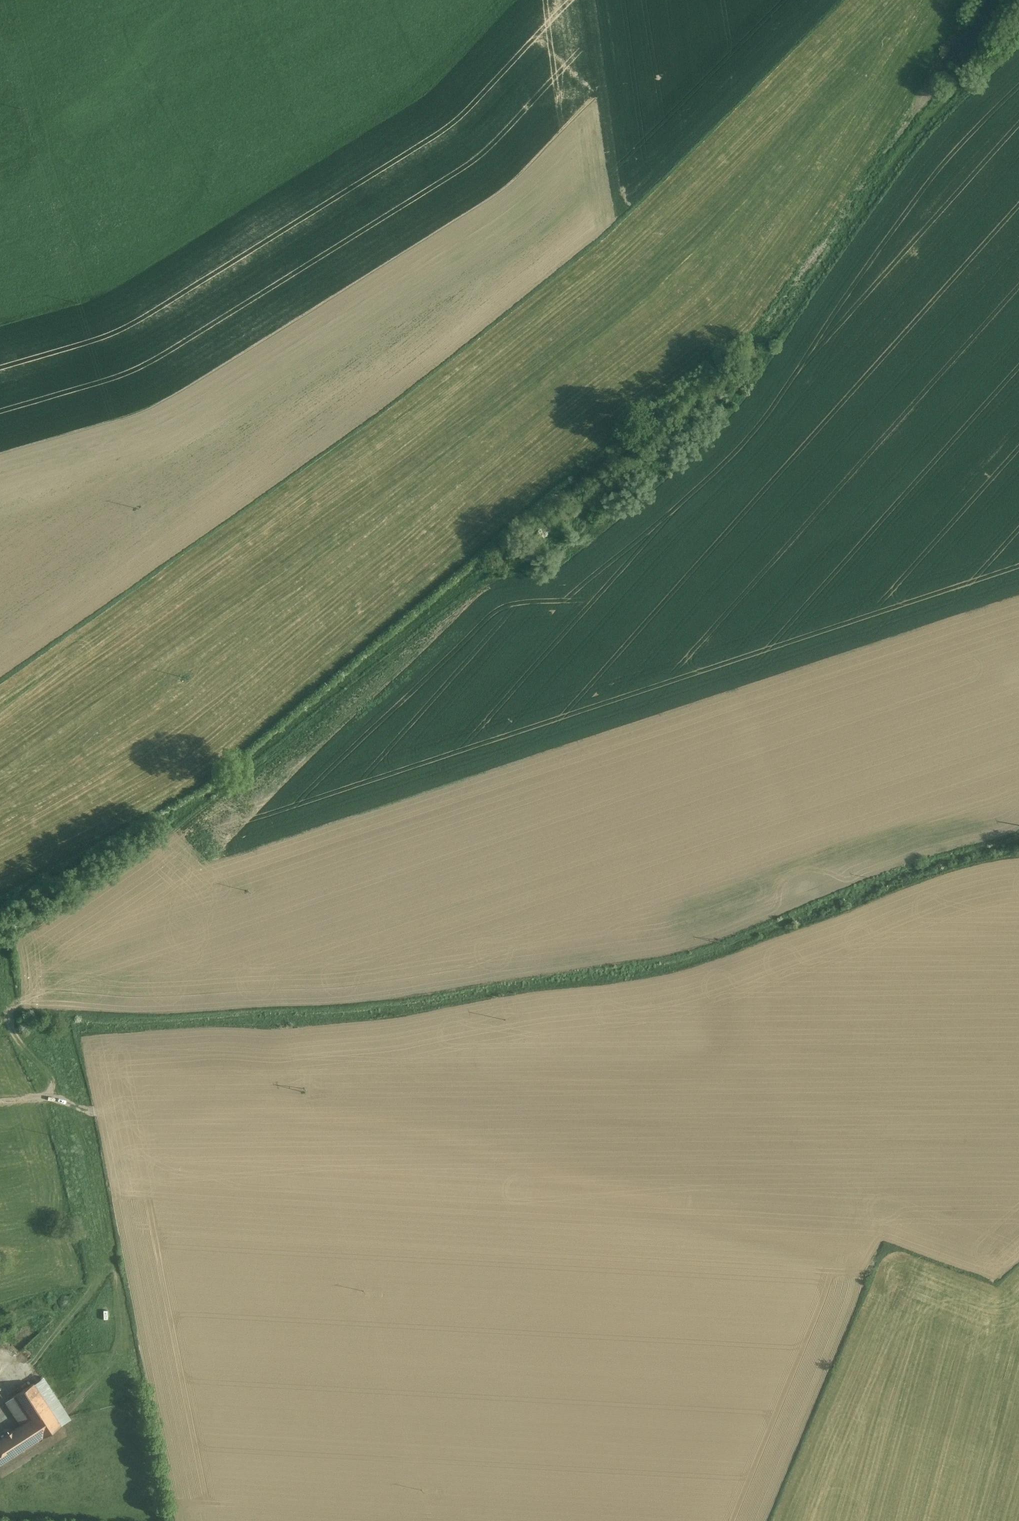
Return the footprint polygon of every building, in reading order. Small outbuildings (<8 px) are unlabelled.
[(34,1382),(15,1394),(20,1401),(26,1410),(44,1398),(34,1382)] [(15,1394),(6,1400),(11,1407),(20,1401),(15,1394)] [(61,1424),(44,1398),(26,1410),(31,1418),(43,1436),(61,1424)] [(26,1410),(20,1401),(11,1407),(6,1400),(5,1401),(21,1425),(31,1418),(26,1410)] [(0,1439),(0,1464),(43,1436),(31,1418),(21,1425),(0,1439)]
